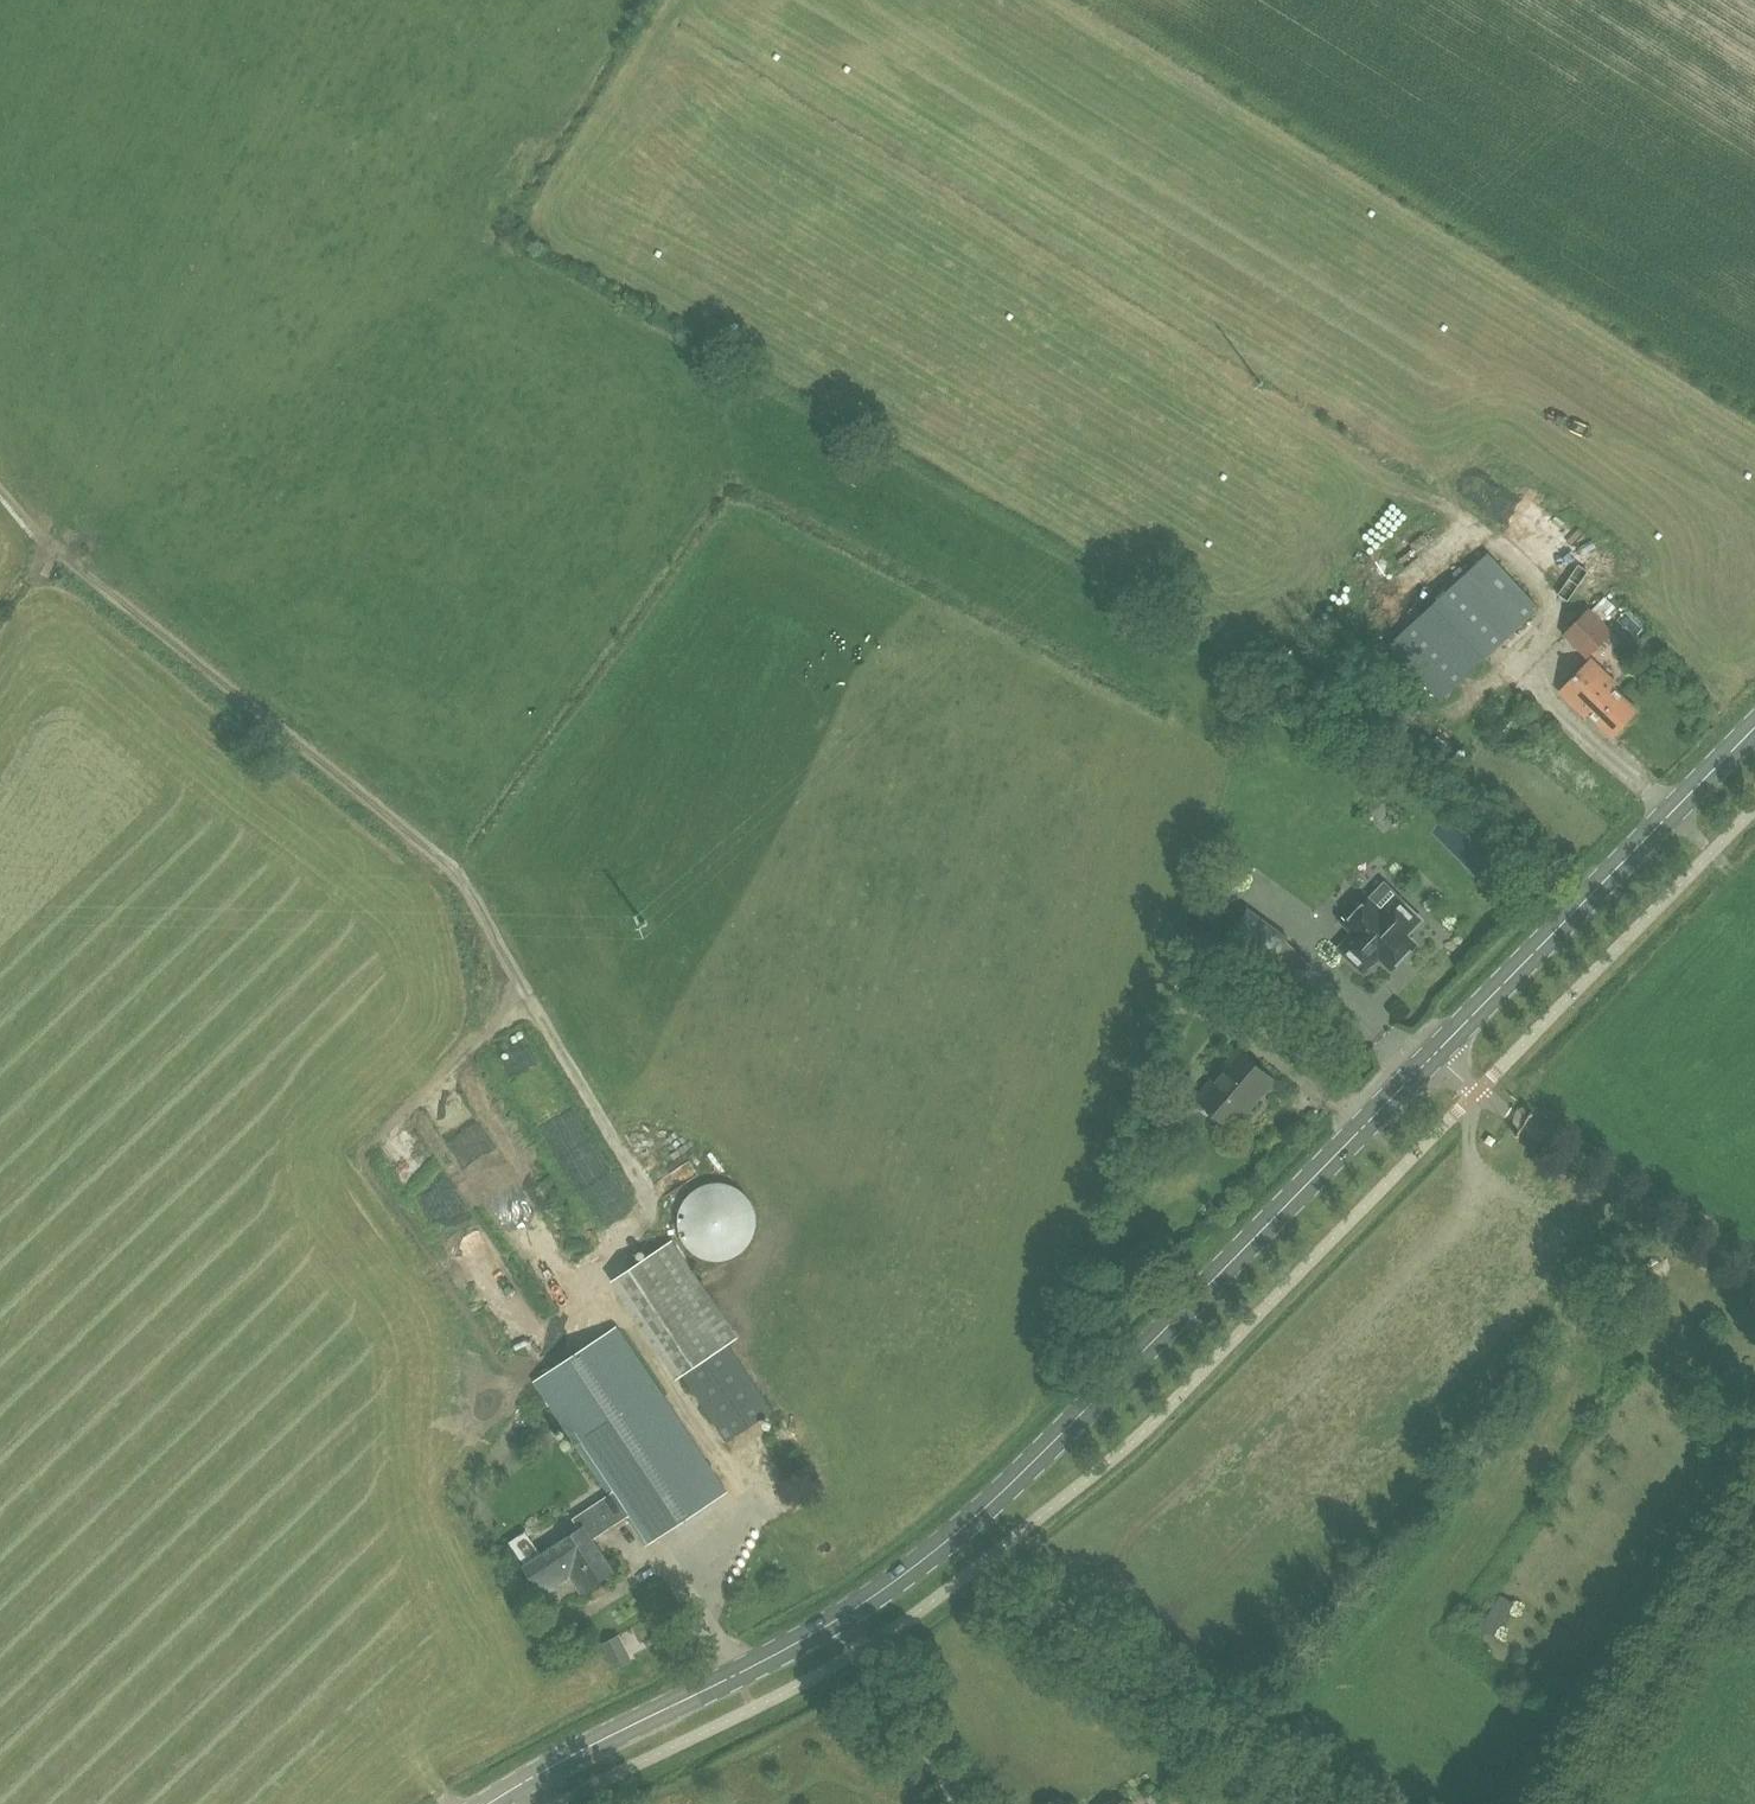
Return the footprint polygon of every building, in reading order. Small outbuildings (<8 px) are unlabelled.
[(1489,552),(1390,644),(1441,699),(1540,607),(1489,552)] [(1605,596),(1591,610),(1590,609),(1564,635),(1586,657),(1612,631),(1603,622),(1617,608),(1605,596)] [(1585,666),(1559,692),(1585,717),(1589,713),(1612,736),(1638,709),(1614,686),(1610,690),(1585,666)] [(1422,919),(1397,894),(1382,910),(1370,898),(1361,908),(1356,903),(1341,919),(1354,932),(1339,947),(1365,972),(1380,957),(1392,968),(1416,943),(1408,934),(1422,919)] [(1313,966),(1284,938),(1244,910),(1237,919),(1210,900),(1190,928),(1217,947),(1216,949),(1256,977),(1259,974),(1284,997),(1313,966)] [(1240,1050),(1198,1099),(1232,1128),(1274,1080),(1240,1050)] [(680,1211),(679,1215),(679,1224),(681,1233),(683,1238),(688,1246),(696,1252),(704,1257),(713,1259),(718,1259),(723,1259),(727,1258),(732,1257),(736,1255),(740,1252),(744,1249),(750,1242),(753,1238),(756,1229),(757,1225),(757,1220),(756,1211),(755,1207),(753,1202),(751,1198),(744,1191),(741,1188),(732,1183),(723,1181),(718,1181),(709,1182),(704,1183),(696,1188),(692,1191),(686,1198),(683,1202),(680,1211)] [(727,1439),(772,1409),(728,1342),(737,1336),(672,1238),(620,1272),(685,1369),(681,1371),(727,1439)] [(617,1326),(537,1379),(612,1493),(574,1518),(581,1528),(525,1565),(544,1594),(572,1576),(582,1591),(613,1570),(593,1539),(627,1516),(646,1544),(726,1492),(617,1326)] [(1499,1634),(1516,1605),(1497,1594),(1480,1623),(1499,1634)] [(619,1636),(605,1644),(611,1655),(625,1648),(619,1636)]
